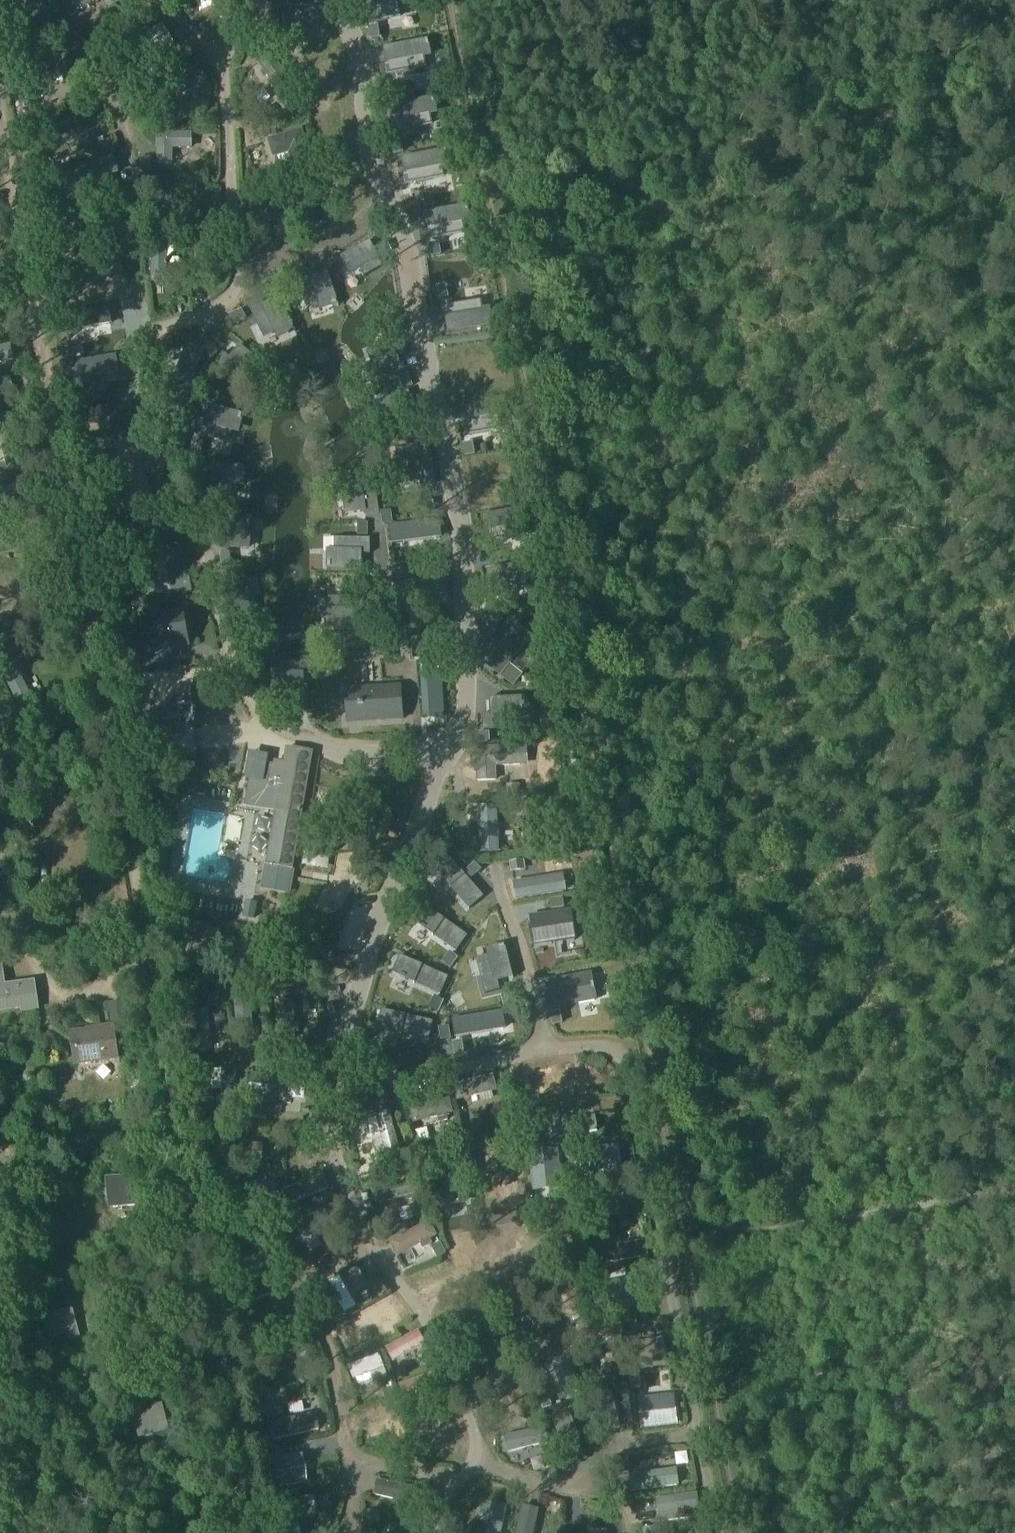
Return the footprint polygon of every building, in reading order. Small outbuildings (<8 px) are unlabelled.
[(61,5),(70,18),(70,19),(98,0),(69,0),(61,5)] [(220,9),(236,11),(238,0),(221,0),(220,9)] [(374,6),(365,8),(367,22),(399,17),(397,3),(405,2),(404,0),(373,0),(374,6)] [(164,24),(130,44),(136,54),(152,45),(170,34),(164,24)] [(56,27),(36,33),(38,42),(59,36),(56,27)] [(429,56),(426,41),(384,49),(387,65),(385,65),(387,74),(426,67),(424,57),(429,56)] [(271,54),(258,63),(281,97),(295,88),(271,54)] [(68,56),(21,66),(25,86),(72,76),(68,56)] [(200,71),(164,87),(170,100),(206,84),(200,71)] [(66,82),(49,83),(50,101),(67,100),(66,82)] [(435,114),(432,97),(390,105),(393,123),(391,123),(393,133),(432,125),(430,115),(435,114)] [(90,111),(45,139),(59,162),(73,154),(68,145),(99,126),(90,111)] [(302,129),(266,140),(272,160),(278,158),(289,155),(295,174),(296,178),(314,172),(302,129)] [(158,134),(158,164),(172,164),(172,147),(191,147),(191,134),(158,134)] [(445,150),(401,159),(404,174),(402,175),(404,186),(430,180),(430,179),(443,176),(442,166),(446,165),(444,156),(446,156),(445,150)] [(96,185),(81,187),(83,199),(115,194),(113,182),(96,185)] [(466,208),(424,215),(427,231),(425,231),(427,240),(465,233),(463,223),(469,222),(466,208)] [(369,241),(334,260),(343,276),(359,267),(364,277),(383,266),(369,241)] [(152,242),(152,284),(167,284),(167,242),(152,242)] [(308,273),(298,276),(308,306),(319,302),(321,309),(335,305),(326,276),(311,281),(308,273)] [(109,286),(62,289),(64,306),(110,302),(109,286)] [(446,317),(449,333),(491,326),(488,310),(482,311),(481,303),(443,309),(444,318),(446,317)] [(261,304),(251,309),(265,336),(275,331),(279,338),(292,331),(279,304),(264,311),(261,304)] [(100,339),(117,341),(118,328),(102,326),(100,339)] [(375,365),(364,369),(369,383),(387,376),(386,375),(398,370),(394,358),(400,355),(397,346),(399,345),(397,340),(369,350),(375,365)] [(0,347),(0,365),(15,361),(11,345),(0,347)] [(223,357),(217,366),(241,385),(248,376),(254,381),(263,369),(240,350),(230,363),(223,357)] [(184,353),(166,398),(182,405),(200,359),(184,353)] [(117,356),(65,365),(68,382),(120,374),(117,356)] [(0,380),(0,396),(14,393),(11,378),(0,380)] [(384,417),(373,421),(378,435),(395,428),(395,427),(407,423),(403,410),(410,408),(406,399),(408,398),(406,392),(379,402),(384,417)] [(452,425),(475,421),(471,394),(448,398),(452,425)] [(468,423),(470,436),(501,430),(498,416),(507,414),(505,400),(473,406),(476,421),(468,423)] [(197,420),(194,435),(212,439),(213,438),(225,441),(228,428),(235,430),(238,420),(240,421),(241,415),(213,408),(209,423),(197,420)] [(0,418),(0,441),(8,468),(28,462),(15,414),(0,418)] [(416,449),(398,452),(400,466),(398,466),(399,470),(401,470),(402,483),(420,481),(421,486),(434,484),(428,442),(415,444),(416,449)] [(200,479),(199,494),(218,496),(218,494),(231,496),(232,483),(239,483),(240,474),(242,474),(243,468),(214,465),(212,481),(200,479)] [(359,478),(342,481),(344,495),(342,495),(343,499),(344,499),(346,513),(364,510),(365,515),(378,513),(371,471),(358,473),(359,478)] [(528,509),(484,517),(486,533),(484,533),(487,544),(512,539),(512,538),(526,535),(524,526),(529,525),(527,516),(529,515),(528,509)] [(249,519),(222,518),(220,549),(247,551),(249,519)] [(438,522),(389,529),(392,546),(440,540),(438,522)] [(328,564),(326,564),(326,570),(355,570),(355,554),(367,554),(367,539),(348,540),(348,541),(335,541),(335,554),(328,554),(328,564)] [(489,590),(491,599),(529,592),(528,582),(533,581),(530,566),(488,574),(491,590),(489,590)] [(170,602),(182,601),(180,574),(168,575),(170,602)] [(445,578),(397,584),(399,601),(448,595),(445,578)] [(244,579),(224,583),(234,630),(253,626),(244,579)] [(362,613),(361,600),(329,601),(330,612),(324,612),(325,629),(354,629),(354,613),(362,613)] [(137,617),(142,651),(189,643),(184,610),(178,611),(175,608),(171,607),(167,608),(164,610),(162,613),(137,617)] [(484,665),(513,687),(522,675),(510,665),(532,637),(516,625),(484,665)] [(443,639),(413,641),(415,662),(444,660),(443,639)] [(14,663),(0,670),(18,705),(32,698),(14,663)] [(440,677),(423,678),(426,720),(442,719),(440,677)] [(400,687),(345,690),(347,723),(402,721),(400,687)] [(498,693),(480,694),(483,739),(501,738),(498,693)] [(474,748),(476,782),(495,781),(494,767),(517,766),(516,746),(474,748)] [(274,813),(265,866),(261,891),(290,895),(295,872),(293,871),(314,751),(286,747),(283,763),(273,761),(273,764),(249,761),(245,779),(249,779),(245,807),(274,813)] [(496,807),(479,808),(479,813),(479,823),(481,854),(499,853),(496,807)] [(450,860),(437,871),(441,875),(440,877),(443,880),(444,879),(451,887),(450,888),(469,909),(483,897),(450,860)] [(563,876),(513,884),(516,901),(566,893),(563,876)] [(426,908),(416,921),(421,925),(420,926),(424,929),(425,927),(434,934),(433,935),(456,952),(467,937),(426,908)] [(546,917),(529,921),(539,964),(540,963),(557,960),(546,917)] [(490,960),(478,963),(481,976),(479,977),(484,995),(498,991),(495,980),(510,976),(503,948),(498,949),(498,951),(489,953),(490,960)] [(402,958),(395,973),(401,976),(400,977),(404,979),(405,977),(415,982),(414,983),(440,995),(448,978),(402,958)] [(20,1010),(21,1014),(36,1012),(32,984),(2,988),(0,971),(0,1013),(20,1010)] [(590,979),(550,987),(555,1012),(595,1004),(590,979)] [(249,1000),(234,1002),(238,1041),(252,1039),(249,1000)] [(293,1002),(275,1003),(275,1041),(294,1040),(293,1002)] [(123,1005),(109,1007),(111,1026),(125,1024),(123,1005)] [(207,1011),(192,1013),(196,1052),(212,1050),(207,1011)] [(383,1012),(380,1028),(386,1029),(385,1031),(390,1032),(390,1030),(401,1032),(400,1034),(428,1040),(432,1022),(383,1012)] [(501,1012),(453,1020),(456,1037),(504,1029),(501,1012)] [(111,1035),(71,1040),(75,1068),(115,1062),(111,1035)] [(0,1064),(0,1074),(18,1072),(17,1062),(0,1064)] [(236,1071),(222,1071),(222,1091),(222,1097),(222,1105),(236,1105),(236,1071)] [(251,1075),(249,1095),(302,1099),(303,1079),(251,1075)] [(493,1076),(453,1086),(457,1102),(481,1096),(493,1093),(497,1091),(493,1076)] [(596,1093),(596,1077),(579,1078),(580,1093),(596,1093)] [(449,1098),(409,1109),(413,1124),(454,1113),(449,1098)] [(400,1154),(389,1113),(375,1117),(376,1120),(367,1123),(376,1156),(385,1154),(386,1157),(400,1154)] [(594,1116),(556,1123),(559,1139),(597,1132),(594,1116)] [(618,1147),(580,1151),(583,1178),(621,1174),(618,1147)] [(557,1150),(531,1152),(534,1190),(560,1187),(557,1150)] [(416,1154),(398,1159),(402,1174),(420,1170),(416,1154)] [(490,1155),(478,1156),(484,1196),(497,1194),(490,1155)] [(322,1174),(282,1190),(288,1205),(328,1190),(322,1174)] [(129,1176),(109,1178),(112,1209),(137,1206),(136,1196),(130,1197),(129,1176)] [(414,1179),(375,1190),(379,1205),(418,1194),(414,1179)] [(450,1179),(437,1180),(440,1220),(453,1219),(450,1179)] [(627,1197),(626,1184),(610,1184),(611,1197),(627,1197)] [(337,1204),(297,1224),(304,1239),(344,1218),(337,1204)] [(428,1222),(388,1244),(396,1258),(419,1245),(429,1240),(436,1236),(428,1222)] [(585,1230),(572,1230),(572,1234),(574,1266),(587,1266),(585,1230)] [(516,1235),(502,1238),(511,1282),(525,1279),(516,1235)] [(610,1247),(605,1247),(608,1263),(648,1257),(645,1241),(619,1245),(610,1247)] [(340,1272),(355,1300),(371,1291),(356,1264),(340,1272)] [(629,1281),(593,1290),(599,1315),(635,1306),(629,1281)] [(326,1283),(316,1290),(333,1320),(344,1314),(326,1283)] [(73,1313),(43,1320),(48,1339),(68,1334),(70,1339),(79,1336),(73,1313)] [(618,1321),(579,1329),(582,1343),(621,1335),(618,1321)] [(358,1337),(342,1345),(349,1358),(387,1338),(380,1325),(358,1337)] [(418,1330),(385,1348),(393,1362),(426,1344),(418,1330)] [(661,1340),(629,1346),(634,1372),(666,1366),(661,1340)] [(380,1354),(349,1366),(354,1379),(357,1378),(385,1367),(380,1354)] [(568,1357),(552,1363),(565,1399),(582,1393),(568,1357)] [(434,1372),(399,1386),(404,1400),(439,1386),(434,1372)] [(611,1392),(596,1395),(605,1431),(620,1428),(611,1392)] [(671,1397),(640,1400),(643,1429),(674,1426),(671,1397)] [(153,1411),(133,1416),(138,1435),(168,1427),(161,1403),(152,1406),(153,1411)] [(393,1404),(360,1415),(363,1426),(385,1419),(394,1416),(397,1415),(393,1404)] [(315,1414),(268,1425),(271,1442),(319,1431),(315,1414)] [(569,1414),(552,1420),(570,1467),(587,1460),(569,1414)] [(454,1416),(440,1418),(441,1429),(442,1438),(444,1453),(459,1451),(454,1416)] [(544,1429),(505,1438),(509,1452),(547,1442),(544,1429)] [(300,1457),(269,1462),(274,1488),(305,1482),(300,1457)] [(677,1470),(630,1476),(632,1493),(679,1486),(677,1470)] [(378,1480),(374,1496),(418,1504),(421,1488),(378,1480)] [(697,1494),(656,1501),(658,1515),(684,1511),(700,1509),(697,1494)] [(314,1497),(283,1502),(285,1516),(303,1512),(316,1510),(314,1497)] [(486,1532),(502,1532),(508,1506),(493,1503),(486,1532)] [(518,1532),(535,1532),(540,1510),(524,1506),(518,1532)] [(574,1518),(575,1532),(580,1532),(598,1532),(608,1532),(616,1532),(615,1516),(574,1518)] [(14,1523),(0,1525),(0,1532),(15,1532),(14,1523)]
